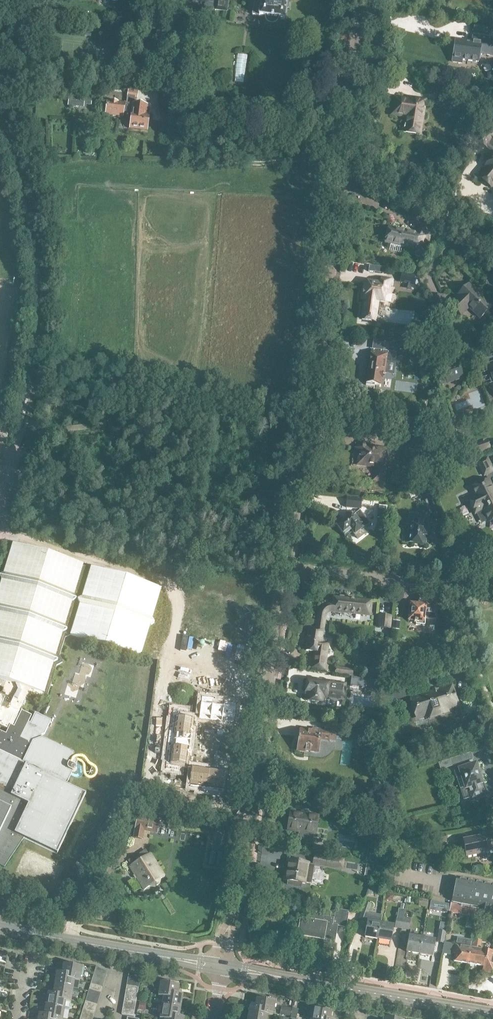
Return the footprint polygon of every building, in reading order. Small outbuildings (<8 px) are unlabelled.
[(215,10),(227,12),(229,0),(216,0),(215,10)] [(259,5),(253,4),(252,15),(263,17),(263,19),(263,20),(264,21),(265,22),(266,23),(267,24),(268,25),(269,25),(271,25),(272,25),(273,25),(275,24),(276,23),(277,22),(278,20),(279,19),(284,20),(286,0),(260,0),(259,5)] [(490,25),(474,23),(473,32),(489,34),(490,25)] [(455,40),(452,62),(461,63),(461,60),(477,62),(479,49),(492,51),(492,45),(492,39),(472,36),(471,43),(455,40)] [(138,96),(139,92),(129,90),(127,102),(108,100),(108,102),(102,101),(101,111),(107,112),(107,113),(133,116),(131,128),(148,130),(151,105),(134,103),(136,95),(138,96)] [(438,96),(434,104),(454,113),(458,105),(449,101),(451,98),(440,93),(438,96)] [(402,133),(421,136),(427,100),(408,97),(408,98),(393,96),(390,116),(405,118),(402,133)] [(91,106),(92,99),(69,97),(68,106),(84,108),(84,105),(91,106)] [(492,111),(476,142),(487,148),(487,147),(492,152),(492,112),(492,111)] [(489,162),(488,161),(483,167),(486,170),(479,177),(491,187),(492,185),(492,157),(489,162)] [(385,230),(383,239),(384,241),(386,241),(385,243),(407,248),(406,248),(414,250),(414,251),(415,252),(414,255),(424,257),(427,244),(426,244),(428,241),(429,242),(435,232),(422,224),(415,235),(396,231),(396,230),(389,228),(389,229),(387,229),(385,230)] [(414,288),(418,276),(402,272),(400,282),(404,284),(403,288),(411,290),(411,288),(414,288)] [(392,286),(393,280),(382,278),(381,285),(364,283),(362,300),(365,300),(362,320),(376,321),(378,302),(385,302),(386,292),(389,292),(390,286),(392,286)] [(456,297),(457,299),(451,306),(461,316),(469,307),(480,318),(491,307),(478,294),(480,293),(470,283),(456,297)] [(447,308),(442,295),(431,300),(437,313),(447,308)] [(429,337),(419,335),(418,344),(428,346),(429,337)] [(381,386),(383,373),(386,374),(388,360),(382,359),(383,352),(372,350),(368,376),(367,376),(366,386),(375,387),(375,385),(381,386)] [(460,367),(458,361),(435,370),(441,386),(447,384),(447,385),(464,379),(462,373),(464,372),(461,367),(460,367)] [(488,403),(483,388),(453,399),(458,414),(488,403)] [(434,399),(430,414),(438,416),(443,402),(434,399)] [(418,421),(399,419),(398,432),(418,436),(419,424),(441,426),(447,450),(453,448),(446,421),(419,418),(418,421)] [(462,461),(463,463),(475,458),(475,457),(492,450),(488,440),(469,447),(464,435),(454,439),(462,461)] [(367,447),(363,443),(356,449),(359,453),(357,465),(376,467),(374,481),(384,482),(389,450),(367,447)] [(484,476),(492,471),(487,459),(478,463),(484,476)] [(489,480),(472,488),(475,496),(468,499),(475,514),(480,511),(483,512),(488,522),(492,520),(492,490),(489,480)] [(346,508),(361,509),(362,498),(347,497),(346,508)] [(437,509),(434,498),(427,500),(434,522),(435,529),(441,528),(440,520),(434,521),(441,519),(438,508),(437,509)] [(360,510),(356,513),(354,512),(351,514),(343,521),(341,518),(334,523),(345,537),(352,532),(358,540),(367,534),(363,529),(370,524),(360,510)] [(411,514),(410,524),(409,543),(425,544),(427,522),(425,521),(426,518),(417,517),(417,514),(411,514)] [(387,520),(379,519),(377,531),(385,532),(387,520)] [(8,729),(10,725),(14,727),(22,711),(30,693),(43,697),(47,698),(57,666),(63,662),(60,656),(65,638),(70,635),(141,657),(150,626),(155,623),(152,619),(161,589),(160,588),(98,569),(91,567),(91,568),(83,566),(83,565),(13,543),(3,574),(0,576),(0,578),(1,581),(0,585),(0,725),(8,729)] [(409,603),(408,622),(416,623),(416,625),(425,626),(426,618),(425,618),(425,617),(436,618),(438,598),(418,596),(418,604),(409,603)] [(351,598),(350,600),(334,598),(333,605),(331,605),(330,605),(328,606),(327,606),(325,607),(324,608),(323,608),(322,610),(321,611),(319,613),(318,615),(318,617),(318,618),(317,620),(325,622),(325,618),(325,617),(326,616),(327,615),(327,614),(329,613),(330,612),(331,612),(332,612),(333,612),(369,616),(371,602),(355,600),(355,599),(351,598)] [(391,617),(380,615),(378,627),(390,629),(391,617)] [(392,629),(399,630),(400,621),(393,621),(392,629)] [(307,651),(314,652),(311,669),(326,670),(329,644),(328,644),(328,639),(324,637),(324,631),(330,632),(329,623),(317,622),(317,629),(309,628),(307,651)] [(336,668),(335,674),(351,676),(353,677),(354,670),(336,668)] [(335,674),(334,680),(350,682),(351,676),(335,674)] [(351,686),(362,687),(373,689),(374,689),(374,687),(378,688),(379,681),(352,677),(351,686)] [(307,679),(305,696),(307,696),(308,696),(307,700),(323,703),(324,699),(326,699),(327,694),(344,696),(346,685),(307,679)] [(453,684),(410,698),(417,721),(424,718),(425,721),(450,713),(449,711),(460,707),(453,684)] [(196,692),(194,710),(206,712),(208,694),(196,692)] [(208,694),(206,712),(218,713),(220,695),(208,694)] [(220,695),(218,713),(229,715),(232,697),(220,695)] [(169,720),(187,723),(188,711),(182,710),(178,710),(171,709),(169,720)] [(5,867),(24,838),(57,854),(60,849),(86,794),(66,785),(68,782),(71,775),(72,772),(74,772),(75,772),(76,771),(76,770),(77,769),(76,767),(75,766),(77,763),(77,762),(74,753),(42,738),(41,735),(44,734),(51,720),(35,713),(30,723),(28,722),(32,715),(22,711),(14,727),(10,725),(8,729),(6,734),(0,731),(0,865),(5,867)] [(375,733),(382,733),(383,728),(381,728),(382,720),(373,719),(373,727),(375,727),(375,733)] [(167,732),(185,735),(187,723),(169,720),(167,732)] [(305,750),(318,752),(320,739),(329,740),(330,733),(331,733),(332,730),(337,730),(338,723),(325,721),(324,729),(325,729),(324,732),(317,731),(317,729),(309,728),(309,732),(301,731),(298,751),(305,752),(305,750)] [(166,744),(183,747),(185,735),(167,732),(166,744)] [(181,759),(182,759),(183,747),(166,744),(164,756),(170,757),(176,758),(181,759)] [(473,759),(471,753),(439,764),(441,769),(473,759)] [(196,780),(198,762),(187,760),(184,778),(196,780)] [(384,764),(386,770),(393,768),(391,761),(384,763),(384,764)] [(208,782),(210,764),(198,762),(196,780),(208,782)] [(220,783),(222,765),(210,764),(208,782),(220,783)] [(483,784),(476,764),(454,771),(457,778),(461,776),(465,789),(461,790),(464,800),(473,797),(474,800),(483,797),(482,794),(483,794),(480,784),(483,784)] [(383,794),(383,780),(373,781),(374,794),(383,794)] [(314,842),(318,818),(313,817),(314,816),(291,812),(288,830),(300,831),(299,839),(314,842)] [(157,833),(160,820),(138,816),(135,829),(136,829),(134,838),(142,839),(144,830),(157,833)] [(446,834),(432,838),(434,845),(448,842),(446,834)] [(464,844),(467,858),(492,852),(492,838),(464,844)] [(128,861),(131,866),(130,867),(144,890),(149,887),(154,888),(159,885),(160,880),(165,877),(150,854),(149,855),(146,849),(139,854),(140,855),(135,858),(135,857),(128,861)] [(314,855),(312,865),(315,865),(331,868),(333,859),(314,855)] [(285,880),(288,880),(287,885),(302,888),(303,883),(311,884),(315,865),(312,865),(310,864),(288,861),(285,880)] [(491,922),(492,911),(492,885),(456,878),(451,902),(481,908),(478,920),(491,922)] [(358,920),(366,923),(366,922),(367,922),(365,937),(378,939),(381,924),(382,916),(369,913),(372,905),(371,904),(370,904),(364,902),(364,904),(358,920)] [(448,905),(431,902),(429,911),(447,914),(448,905)] [(451,904),(450,905),(449,913),(477,919),(479,909),(451,904)] [(349,911),(336,909),(334,919),(310,915),(309,922),(301,920),(298,936),(335,941),(337,926),(346,928),(349,911)] [(395,928),(402,929),(404,917),(397,916),(395,928)] [(411,918),(404,917),(402,929),(409,930),(411,918)] [(393,926),(381,924),(378,939),(391,941),(393,926)] [(444,943),(446,931),(447,928),(440,926),(439,930),(437,942),(444,943)] [(420,954),(422,938),(410,936),(407,952),(420,954)] [(435,941),(422,938),(420,954),(432,956),(435,941)] [(454,962),(468,964),(470,948),(472,941),(458,939),(457,946),(453,945),(451,953),(455,954),(454,962)] [(481,950),(482,941),(472,939),(472,941),(470,948),(468,964),(483,967),(482,972),(492,973),(492,971),(492,952),(481,950)] [(62,975),(75,977),(75,981),(80,981),(82,967),(63,964),(62,973),(62,975)] [(96,966),(94,972),(106,976),(108,970),(96,966)] [(62,973),(57,972),(55,985),(74,988),(75,981),(75,977),(62,975),(62,973)] [(94,972),(93,978),(104,982),(106,976),(94,972)] [(93,978),(91,984),(103,988),(104,982),(93,978)] [(159,996),(165,997),(170,997),(171,993),(177,995),(178,994),(179,985),(161,982),(159,996)] [(91,984),(89,990),(101,993),(103,988),(91,984)] [(126,990),(138,992),(139,986),(127,984),(126,990)] [(71,1002),(74,988),(55,985),(53,994),(53,996),(67,999),(66,1001),(71,1002)] [(88,992),(87,996),(99,999),(101,993),(89,990),(88,992)] [(125,996),(137,998),(137,996),(138,993),(138,992),(126,990),(125,996)] [(48,993),(46,1006),(65,1010),(66,1001),(67,999),(53,996),(53,994),(48,993)] [(165,997),(163,1005),(181,1008),(183,995),(178,994),(177,995),(171,993),(170,997),(165,997)] [(85,1001),(97,1005),(99,999),(87,996),(85,1001)] [(275,1001),(256,997),(255,1007),(262,1009),(261,1013),(268,1014),(273,1015),(275,1001)] [(85,1001),(84,1007),(95,1011),(97,1005),(85,1001)] [(147,1003),(140,1002),(138,1010),(145,1011),(147,1003)] [(161,1018),(173,1018),(174,1016),(180,1017),(180,1016),(181,1008),(163,1005),(163,1006),(161,1018)] [(65,1010),(46,1006),(44,1015),(44,1017),(55,1018),(63,1018),(65,1010)] [(248,1018),(267,1018),(268,1014),(261,1013),(262,1009),(255,1007),(250,1006),(248,1018)] [(281,1006),(280,1015),(291,1017),(292,1008),(281,1006)] [(84,1007),(82,1013),(94,1017),(95,1011),(84,1007)] [(311,1018),(330,1018),(332,1011),(313,1007),(311,1018)] [(123,1008),(121,1015),(134,1017),(135,1010),(123,1008)]
